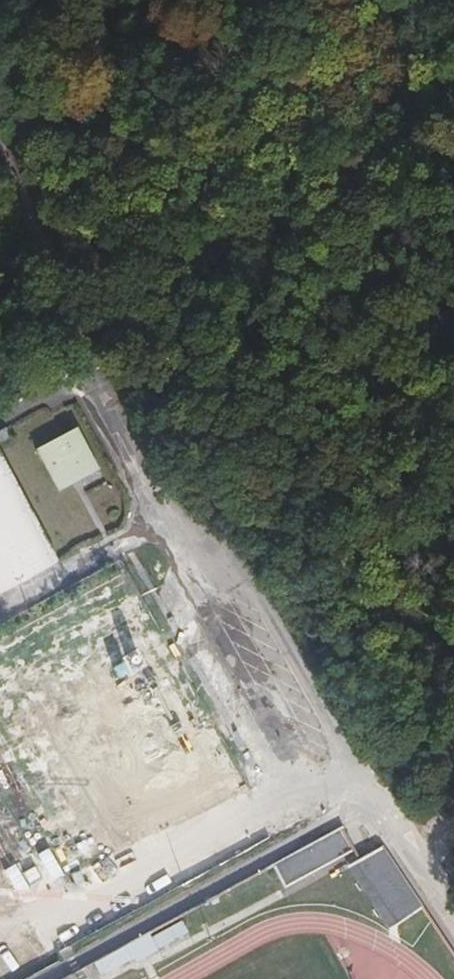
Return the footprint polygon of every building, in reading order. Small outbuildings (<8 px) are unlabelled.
[(97,464),(80,428),(40,449),(57,483),(97,464)] [(62,560),(0,443),(0,593),(62,560)] [(60,491),(101,471),(97,464),(57,483),(60,491)] [(325,858),(347,846),(337,828),(270,864),(281,883),(284,881),(288,886),(328,864),(325,858)] [(328,864),(350,851),(347,846),(325,858),(328,864)] [(420,907),(380,847),(357,861),(353,863),(395,924),(420,907)] [(395,924),(353,863),(345,868),(386,930),(395,924)] [(157,949),(148,930),(128,941),(135,955),(137,960),(157,949)] [(135,955),(128,941),(94,959),(101,973),(124,961),(135,955)] [(73,971),(58,978),(77,978),(73,971)]
